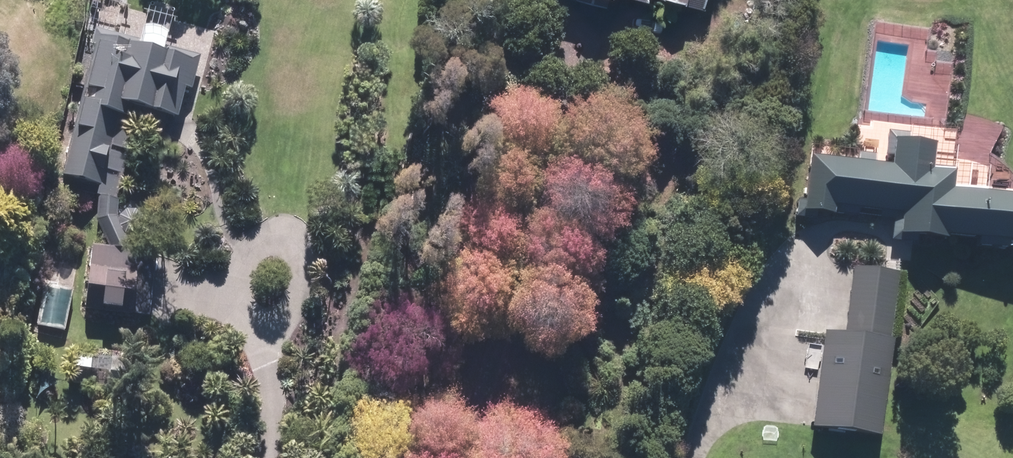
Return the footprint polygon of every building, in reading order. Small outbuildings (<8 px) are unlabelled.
[(692,12),(695,0),(648,0),(692,12)] [(57,180),(115,193),(132,112),(171,120),(177,89),(186,91),(194,56),(157,48),(160,33),(137,28),(135,42),(89,32),(57,180)] [(173,48),(180,49),(187,45),(189,37),(184,31),(177,29),(170,34),(168,41),(173,48)] [(1012,249),(1012,203),(942,193),(944,176),(923,174),(926,152),(887,147),(884,172),(804,161),(798,215),(826,218),(827,214),(889,223),(886,241),(937,248),(938,240),(1012,249)] [(34,324),(65,329),(77,252),(47,247),(34,324)] [(79,311),(142,317),(148,253),(85,247),(79,311)] [(795,376),(862,384),(868,333),(895,336),(901,284),(874,280),(874,278),(829,272),(821,336),(800,334),(795,376)] [(66,386),(103,387),(104,360),(67,357),(66,386)]
